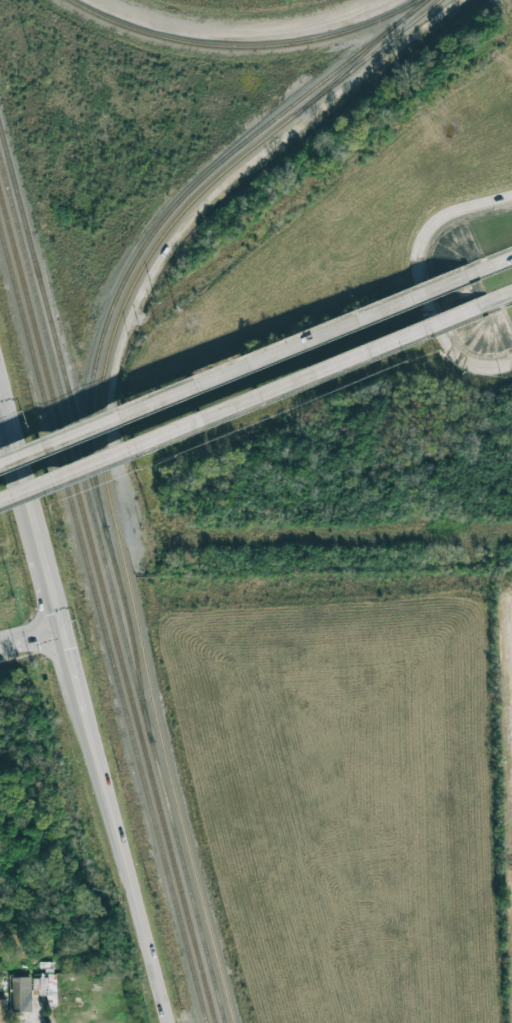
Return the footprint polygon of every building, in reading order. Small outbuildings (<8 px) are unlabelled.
[(31,976),(12,977),(12,1012),(32,1011),(31,976)] [(40,995),(47,995),(48,1006),(57,1005),(56,976),(41,977),(41,980),(34,980),(34,988),(40,988),(40,995)]
